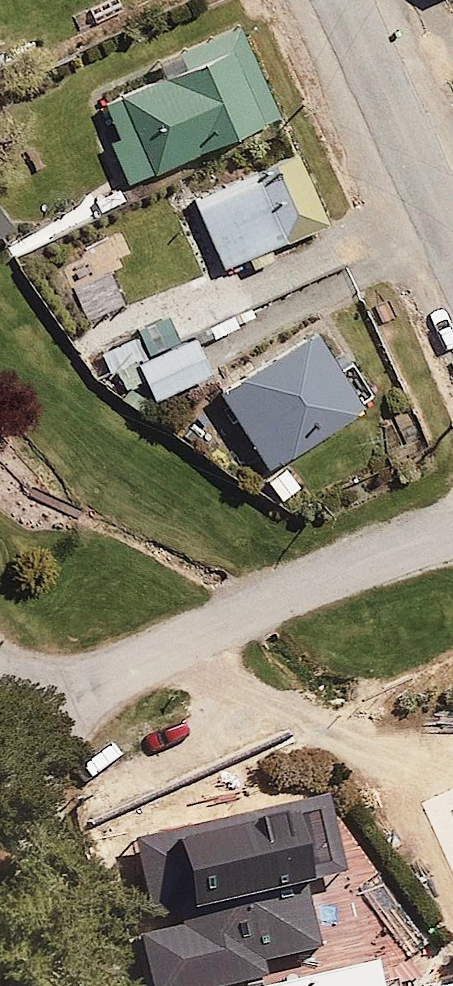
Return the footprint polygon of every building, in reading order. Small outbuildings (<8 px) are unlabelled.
[(159,62),(165,73),(104,102),(123,141),(109,148),(130,192),(286,118),(240,23),(159,62)] [(256,276),(283,265),(276,250),(342,220),(308,144),(189,198),(223,273),(249,261),(256,276)] [(95,384),(119,371),(129,389),(149,377),(162,401),(211,374),(189,334),(177,341),(162,315),(141,327),(97,250),(38,283),(95,384)] [(321,324),(220,388),(269,463),(369,399),(321,324)] [(200,887),(163,961),(214,985),(254,985),(283,927),(200,887)] [(386,938),(425,985),(452,985),(452,974),(409,920),(386,938)] [(344,985),(390,985),(388,977),(344,985)]
